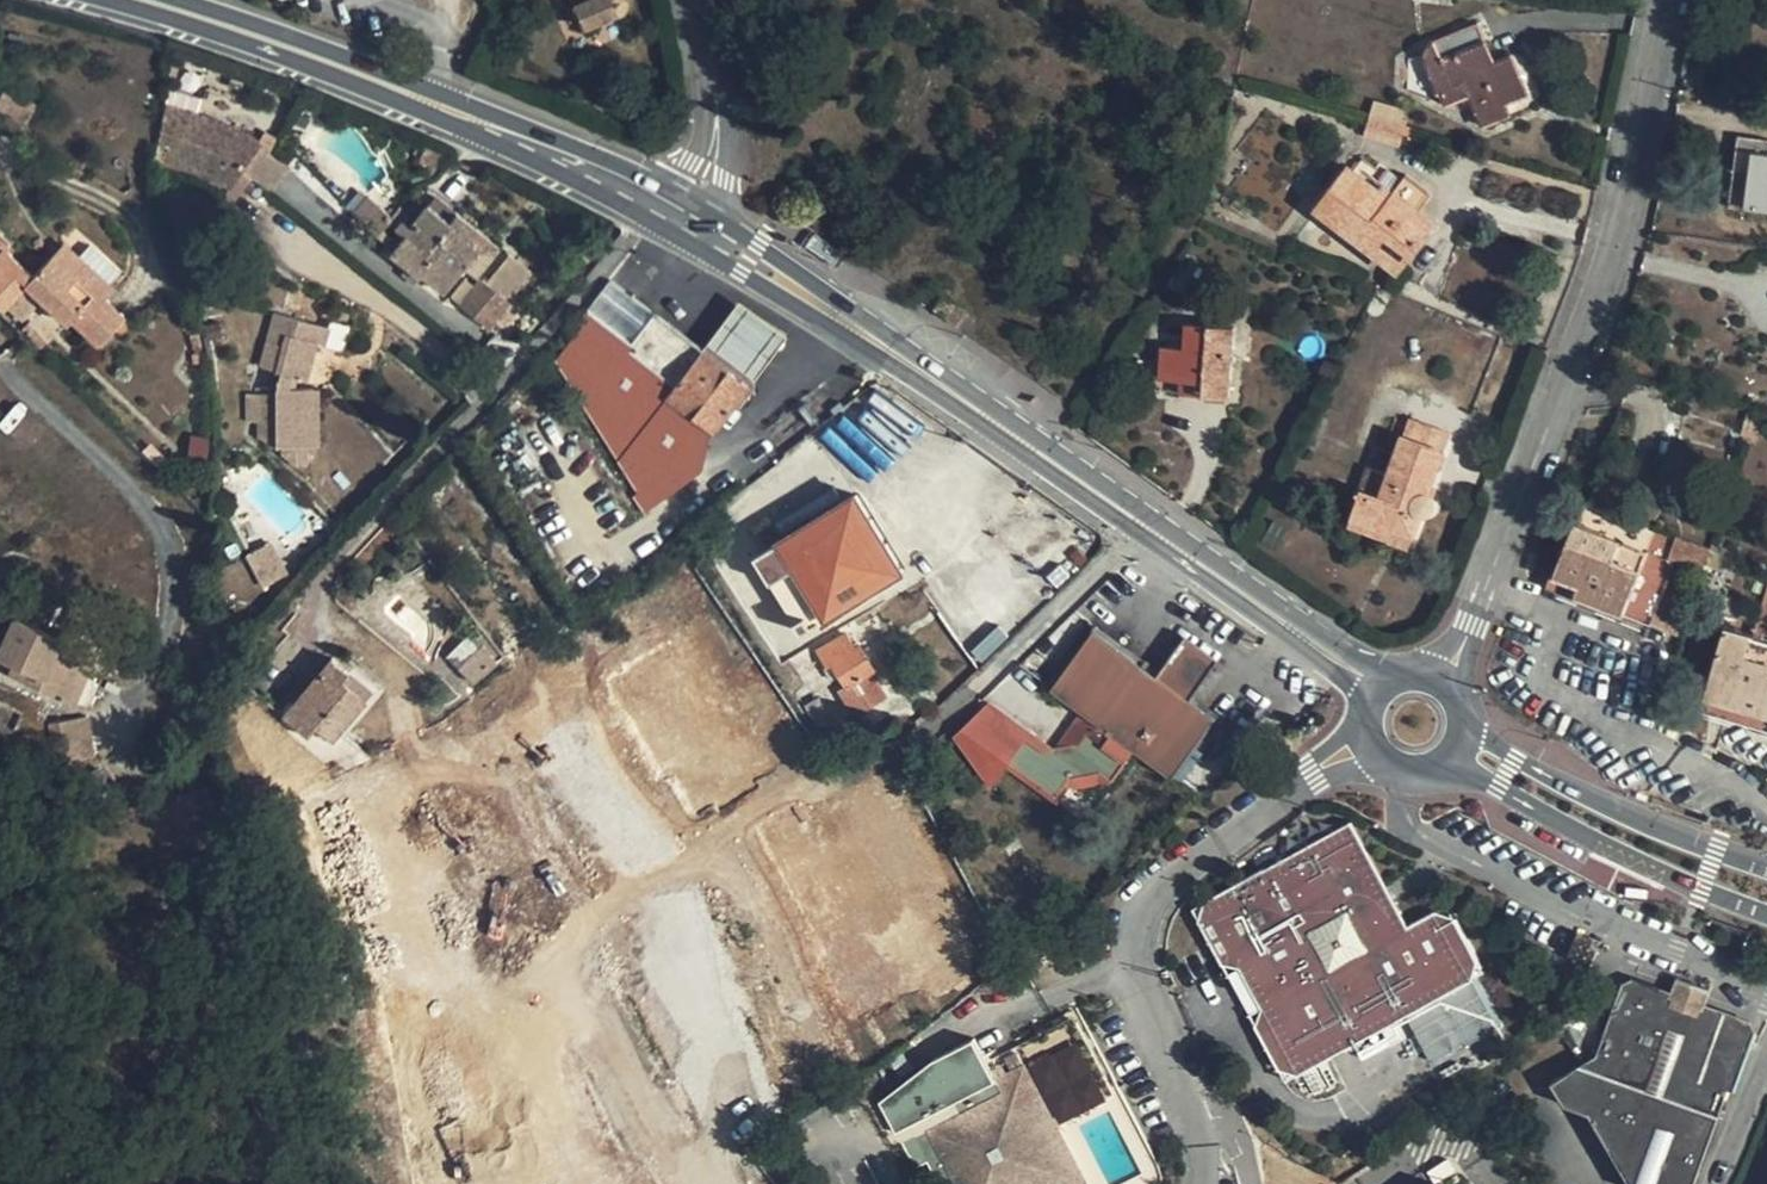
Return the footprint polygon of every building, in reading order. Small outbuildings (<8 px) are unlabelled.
[(586,27),(617,13),(620,12),(624,7),(626,6),(627,4),(627,0),(575,0),(586,27)] [(1425,64),(1437,92),(1438,94),(1441,95),(1446,107),(1470,98),(1483,128),(1513,114),(1510,104),(1532,95),(1514,52),(1497,59),(1479,23),(1437,39),(1433,40),(1432,40),(1428,43),(1426,45),(1424,48),(1422,50),(1423,55),(1426,63),(1425,64)] [(1426,63),(1423,55),(1409,58),(1408,85),(1417,90),(1420,91),(1428,92),(1437,92),(1425,64),(1426,63)] [(242,130),(231,125),(228,132),(215,127),(218,120),(216,119),(195,112),(167,105),(154,160),(193,172),(200,174),(230,188),(261,143),(261,142),(261,141),(242,130)] [(1371,115),(1367,125),(1403,135),(1406,125),(1371,115)] [(228,132),(231,125),(218,120),(215,127),(228,132)] [(1403,135),(1367,125),(1364,134),(1401,144),(1403,135)] [(1734,169),(1750,171),(1745,208),(1766,212),(1766,139),(1739,134),(1734,169)] [(420,158),(437,166),(444,153),(425,145),(420,158)] [(1368,229),(1408,259),(1435,222),(1418,209),(1431,193),(1406,175),(1402,181),(1386,170),(1374,185),(1350,167),(1318,208),(1360,239),(1368,229)] [(1750,171),(1734,169),(1730,207),(1745,208),(1750,171)] [(372,200),(358,207),(369,229),(383,221),(372,200)] [(446,291),(466,266),(481,247),(449,222),(429,206),(412,226),(405,221),(398,229),(405,235),(392,253),(422,276),(424,273),(446,291)] [(457,213),(449,222),(481,247),(466,266),(478,275),(500,246),(457,213)] [(1368,229),(1360,239),(1399,270),(1408,259),(1368,229)] [(76,254),(67,264),(54,253),(34,275),(9,252),(13,247),(0,235),(0,307),(2,309),(5,305),(21,319),(41,296),(69,322),(73,319),(100,344),(125,318),(105,300),(114,289),(108,285),(79,257),(76,254)] [(67,264),(76,254),(64,243),(54,253),(67,264)] [(90,245),(79,257),(108,285),(120,273),(90,245)] [(785,333),(742,298),(706,345),(609,278),(578,314),(585,319),(562,362),(587,400),(628,346),(674,383),(666,394),(710,427),(713,429),(734,402),(785,333)] [(278,392),(278,417),(278,442),(278,446),(304,446),(304,389),(290,388),(290,382),(291,377),(307,380),(318,339),(326,340),(330,324),(293,314),(288,332),(285,331),(281,343),(265,338),(258,366),(275,370),(274,373),(279,374),(278,392)] [(1205,382),(1204,395),(1230,397),(1236,326),(1223,326),(1224,318),(1205,316),(1205,324),(1187,323),(1185,349),(1163,347),(1160,378),(1180,380),(1205,382)] [(50,339),(31,320),(23,328),(42,347),(50,339)] [(660,494),(710,427),(666,394),(674,383),(628,346),(587,400),(585,405),(651,505),(660,494)] [(1205,382),(1180,380),(1179,393),(1204,395),(1205,382)] [(262,441),(278,442),(278,417),(263,417),(262,441)] [(1403,435),(1445,450),(1451,432),(1410,417),(1403,435)] [(1747,420),(1742,434),(1758,439),(1762,424),(1747,420)] [(206,460),(208,436),(190,434),(188,458),(206,460)] [(1445,450),(1403,435),(1390,473),(1369,466),(1351,516),(1394,531),(1392,540),(1410,546),(1422,514),(1428,514),(1431,512),(1434,507),(1435,502),(1434,498),(1429,493),(1445,450)] [(906,568),(856,489),(754,553),(771,580),(791,567),(824,619),(906,568)] [(675,505),(660,494),(651,505),(654,519),(675,505)] [(1575,523),(1550,586),(1623,614),(1651,624),(1676,561),(1649,551),(1575,523)] [(245,556),(261,588),(287,575),(270,543),(245,556)] [(74,705),(101,645),(63,628),(59,638),(13,617),(0,645),(0,661),(12,667),(9,675),(74,705)] [(1216,717),(1192,699),(1158,675),(1095,629),(1053,687),(1112,730),(1136,748),(1174,775),(1216,717)] [(1713,674),(1705,699),(1745,711),(1742,722),(1766,729),(1766,640),(1726,629),(1713,674)] [(477,631),(451,657),(476,681),(501,654),(477,631)] [(856,715),(888,694),(874,673),(877,672),(860,643),(856,646),(848,633),(819,651),(829,667),(825,670),(832,680),(841,675),(848,686),(841,691),(856,715)] [(1158,675),(1192,699),(1220,659),(1187,635),(1158,675)] [(612,645),(590,658),(610,690),(630,676),(612,645)] [(332,739),(337,733),(366,698),(345,681),(351,673),(334,658),(284,717),(306,734),(314,725),(332,739)] [(366,698),(337,733),(343,738),(385,688),(358,666),(351,673),(345,681),(366,698)] [(1705,699),(1713,674),(1704,672),(1694,708),(1702,710),(1705,699)] [(1745,711),(1705,699),(1702,710),(1742,722),(1745,711)] [(813,701),(801,710),(817,734),(829,726),(813,701)] [(89,716),(52,722),(58,763),(95,757),(89,716)] [(1056,795),(1064,787),(1070,778),(1097,773),(1101,772),(1113,780),(1128,759),(1136,748),(1112,730),(1104,741),(1089,729),(1081,742),(1047,749),(1028,735),(1025,739),(1008,762),(1056,795)] [(1136,748),(1128,759),(1166,786),(1174,775),(1136,748)] [(1098,778),(1097,773),(1070,778),(1064,787),(1068,789),(1072,783),(1098,778)] [(1352,821),(1205,900),(1199,920),(1223,964),(1240,967),(1243,972),(1259,1001),(1262,1007),(1256,1026),(1279,1068),(1299,1073),(1474,977),(1479,958),(1455,915),(1436,909),(1409,925),(1352,821)] [(1192,907),(1199,920),(1205,900),(1192,907)] [(1448,903),(1436,909),(1455,915),(1448,903)] [(637,956),(607,979),(618,994),(624,990),(648,1022),(641,1027),(672,1070),(691,1058),(708,1046),(691,1022),(687,1025),(681,1017),(690,1010),(658,967),(650,973),(637,956)] [(1486,970),(1479,958),(1474,977),(1486,970)] [(1259,1001),(1243,972),(1231,978),(1247,1006),(1259,1001)] [(1711,987),(1678,976),(1673,990),(1705,1003),(1711,987)] [(1474,977),(1408,1014),(1432,1058),(1498,1022),(1474,977)] [(1550,1086),(1561,1107),(1588,1116),(1629,1183),(1695,1183),(1730,1088),(1735,1089),(1755,1033),(1752,1020),(1705,1003),(1673,990),(1638,978),(1623,983),(1598,1054),(1550,1086)] [(624,990),(618,994),(641,1027),(648,1022),(624,990)] [(580,993),(566,1002),(575,1016),(589,1007),(580,993)] [(702,1014),(691,1022),(708,1046),(691,1058),(698,1069),(716,1057),(727,1048),(702,1014)] [(1088,1181),(1057,1122),(1094,1102),(1097,1100),(1100,1098),(1102,1096),(1105,1091),(1106,1087),(1106,1080),(1074,1017),(987,1062),(974,1039),(933,1060),(936,1066),(907,1081),(913,1093),(883,1108),(916,1167),(927,1162),(939,1183),(1083,1183),(1088,1181)] [(1286,1080),(1299,1073),(1279,1068),(1286,1080)]
